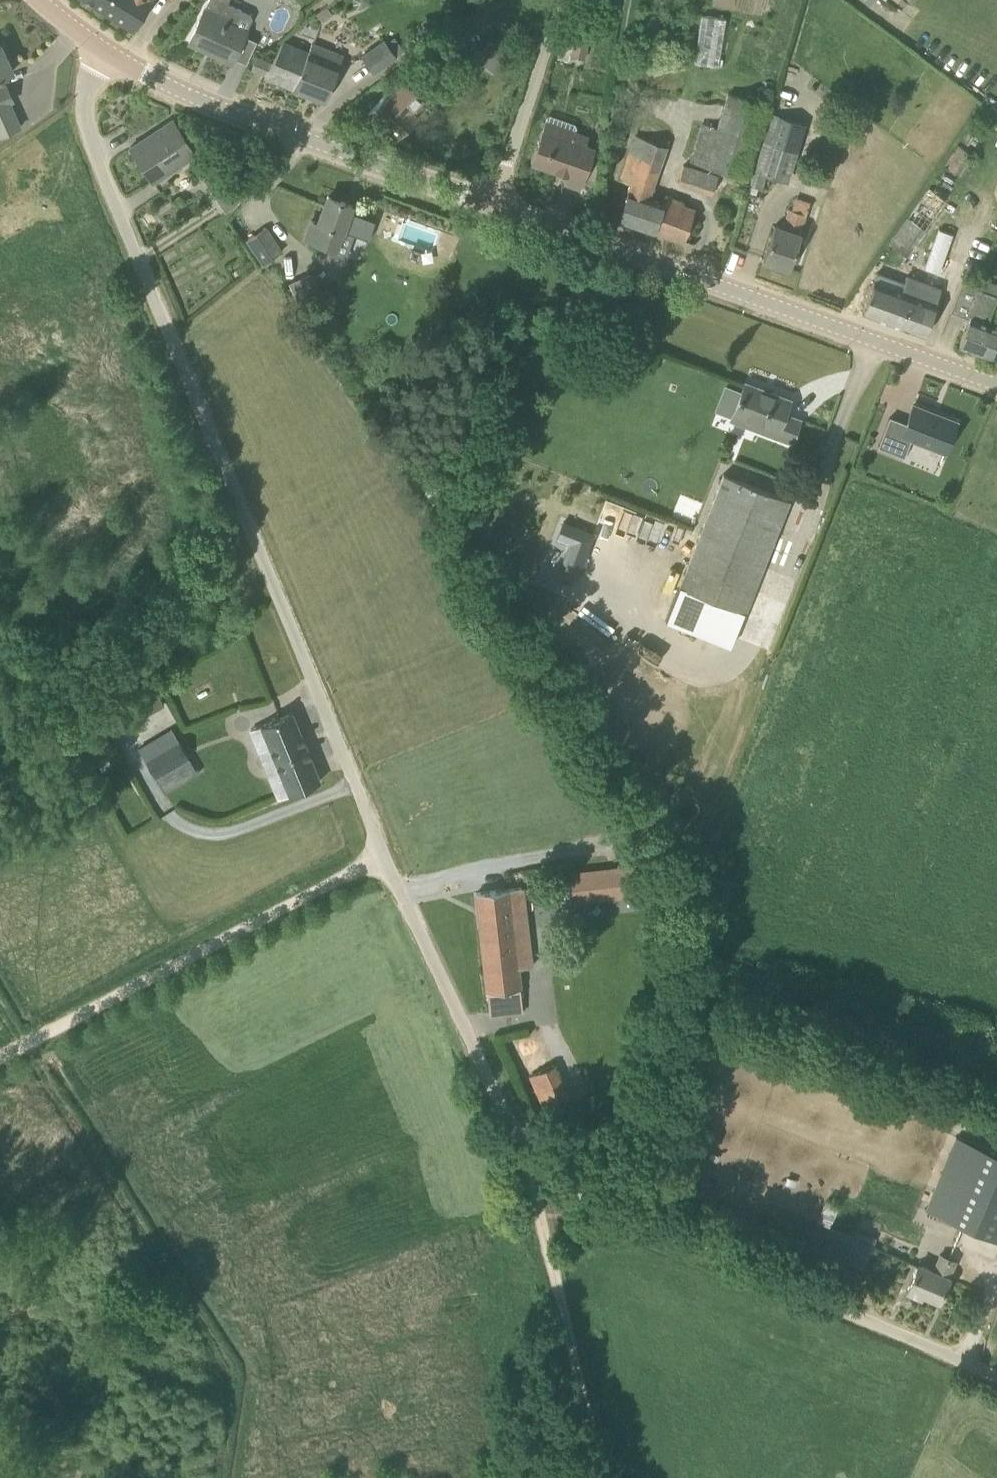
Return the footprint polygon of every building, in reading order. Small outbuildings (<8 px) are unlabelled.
[(133,30),(153,0),(84,0),(133,30)] [(247,30),(235,25),(241,10),(227,4),(229,0),(208,0),(189,42),(232,62),(247,30)] [(327,6),(317,13),(323,21),(333,14),(327,6)] [(719,67),(726,19),(703,15),(695,63),(719,67)] [(571,54),(584,57),(588,38),(576,35),(571,54)] [(387,43),(384,39),(362,57),(373,71),(403,49),(394,37),(387,43)] [(283,41),(272,62),(266,73),(266,72),(264,76),(293,88),(293,89),(325,101),(344,56),(312,43),(309,52),(283,41)] [(489,41),(476,57),(492,71),(505,55),(489,41)] [(13,71),(12,70),(10,71),(5,60),(7,59),(0,43),(0,76),(13,71)] [(272,62),(257,56),(252,67),(266,72),(266,73),(272,62)] [(386,93),(368,113),(397,137),(415,117),(410,113),(441,77),(421,59),(389,95),(386,93)] [(21,125),(10,102),(13,100),(6,83),(4,84),(0,76),(0,135),(21,125)] [(717,128),(705,124),(693,157),(739,174),(764,105),(729,93),(717,128)] [(767,174),(788,181),(807,124),(773,113),(754,171),(767,175),(767,174)] [(581,187),(587,168),(596,144),(588,142),(590,133),(576,129),(577,127),(575,122),(550,114),(547,116),(542,129),(531,161),(567,174),(564,181),(581,187)] [(152,182),(196,153),(173,118),(129,147),(152,182)] [(968,130),(961,140),(968,145),(975,135),(968,130)] [(630,183),(618,219),(620,219),(653,230),(653,231),(654,231),(681,241),(688,216),(679,213),(682,203),(666,198),(664,203),(649,197),(666,146),(635,135),(620,180),(630,183)] [(956,145),(943,164),(960,175),(972,156),(956,145)] [(719,174),(685,162),(678,183),(712,195),(719,174)] [(762,189),(767,175),(754,171),(750,185),(758,188),(762,189)] [(239,201),(226,181),(211,191),(224,211),(239,201)] [(946,198),(930,186),(890,243),(907,254),(946,198)] [(308,216),(302,234),(324,242),(336,246),(335,248),(338,249),(346,229),(343,228),(352,204),(328,195),(319,220),(308,216)] [(765,255),(764,258),(772,260),(788,266),(800,233),(806,214),(788,208),(782,227),(775,225),(765,255)] [(267,226),(245,240),(260,264),(282,250),(267,226)] [(862,311),(925,334),(936,303),(941,288),(906,276),(901,290),(890,286),(893,278),(877,272),(874,280),(862,311)] [(987,322),(996,295),(996,285),(984,280),(981,289),(961,281),(950,312),(968,320),(959,345),(991,357),(996,340),(996,326),(987,322)] [(745,382),(733,413),(763,424),(761,431),(791,442),(800,419),(785,413),(790,399),(745,382)] [(890,417),(878,446),(904,456),(912,438),(944,451),(945,452),(957,421),(956,421),(915,405),(914,404),(906,423),(890,417)] [(734,638),(745,612),(790,500),(724,474),(669,612),(734,638)] [(564,521),(557,538),(570,543),(560,569),(577,576),(593,533),(577,526),(564,521)] [(114,706),(126,727),(164,704),(152,683),(114,706)] [(319,781),(291,712),(251,729),(279,798),(319,781)] [(139,747),(146,759),(155,775),(188,755),(172,728),(139,747)] [(637,895),(634,866),(571,874),(574,902),(637,895)] [(531,964),(526,919),(522,887),(476,892),(490,1014),(523,1011),(521,999),(522,999),(518,965),(531,964)] [(555,1062),(529,1073),(541,1103),(568,1093),(555,1062)] [(926,1210),(996,1240),(996,1153),(957,1136),(926,1210)] [(816,1221),(832,1227),(822,1251),(863,1269),(873,1245),(838,1230),(847,1210),(825,1200),(816,1221)] [(582,1231),(582,1230),(582,1229),(581,1230),(577,1223),(578,1222),(577,1221),(568,1226),(569,1227),(573,1234),(572,1234),(573,1235),(577,1238),(582,1235),(582,1231)] [(933,1270),(918,1263),(906,1291),(921,1298),(923,1294),(939,1301),(950,1277),(949,1277),(956,1261),(940,1254),(933,1270)]
